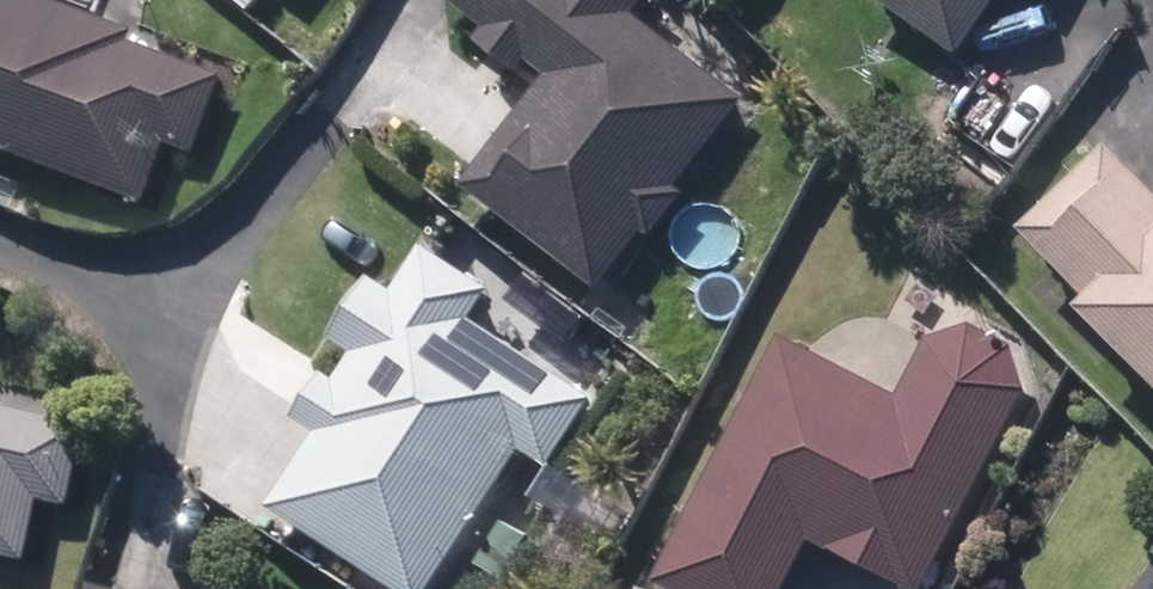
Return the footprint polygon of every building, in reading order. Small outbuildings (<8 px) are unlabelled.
[(142,207),(163,146),(195,159),(224,81),(129,46),(133,37),(30,0),(0,0),(0,157),(142,207)] [(247,20),(265,0),(224,0),(247,20)] [(599,296),(643,239),(650,242),(683,199),(678,193),(744,106),(634,21),(649,0),(436,0),(481,35),(470,48),(512,79),(522,65),(543,83),(460,190),(599,296)] [(957,62),(1000,0),(867,0),(957,62)] [(1152,391),(1152,204),(1103,153),(1016,236),(1085,306),(1077,313),(1152,391)] [(376,588),(432,588),(518,456),(545,474),(590,406),(468,326),(487,296),(419,253),(389,300),(364,284),(326,341),(351,358),(332,386),(321,378),(290,426),(314,440),(265,515),(376,588)] [(650,588),(784,588),(808,542),(900,588),(924,588),(1023,397),(1010,355),(968,331),(928,344),(896,404),(777,344),(650,588)] [(24,566),(36,506),(73,514),(90,429),(0,410),(0,561),(24,566)]
